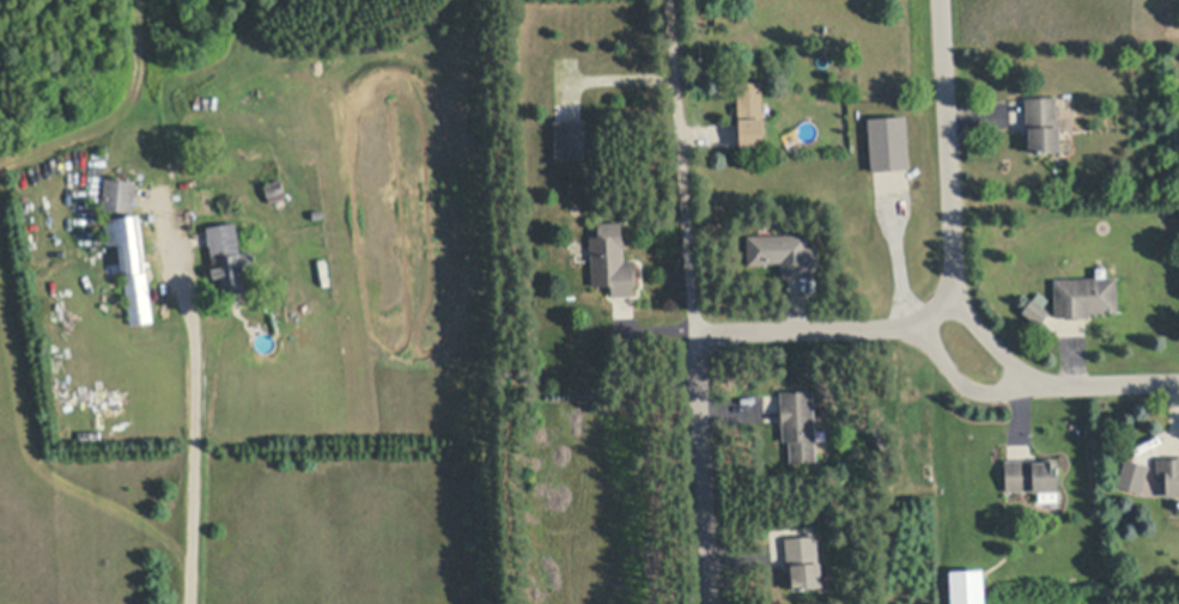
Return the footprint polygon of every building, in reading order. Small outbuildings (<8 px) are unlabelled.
[(762,118),(737,120),(736,83),(761,83),(762,118)] [(1061,153),(1028,155),(1028,151),(1025,98),(1057,96),(1061,153)] [(1116,124),(1107,126),(1107,115),(1114,114),(1116,124)] [(908,166),(871,169),(868,117),(905,115),(908,166)] [(585,155),(555,155),(554,121),(584,120),(585,155)] [(764,151),(740,152),(739,123),(762,122),(764,151)] [(136,181),(134,211),(103,208),(105,178),(136,181)] [(287,195),(271,202),(263,184),(280,178),(287,195)] [(139,213),(146,266),(147,268),(124,272),(123,269),(120,242),(108,243),(104,218),(104,216),(139,212),(139,213)] [(237,220),(242,251),(255,249),(256,263),(244,264),(247,283),(245,283),(247,292),(225,294),(224,287),(223,287),(220,275),(214,275),(213,263),(208,224),(237,220)] [(621,224),(622,237),(625,237),(626,263),(636,263),(637,288),(634,288),(634,298),(613,299),(613,293),(608,293),(592,289),(591,238),(594,238),(594,236),(600,234),(598,225),(621,224)] [(818,236),(818,275),(782,276),(782,264),(767,266),(767,267),(748,268),(748,248),(747,237),(818,236)] [(153,319),(130,323),(124,274),(147,272),(153,319)] [(1089,317),(1055,317),(1055,279),(1114,277),(1116,277),(1117,311),(1089,312),(1089,317)] [(1049,311),(1040,324),(1022,311),(1032,299),(1049,311)] [(814,389),(816,457),(790,458),(789,437),(784,438),(782,390),(814,389)] [(780,419),(741,421),(740,401),(779,398),(780,419)] [(1156,456),(1178,456),(1178,498),(1166,498),(1165,480),(1156,480),(1156,456)] [(1056,459),(1057,496),(1033,498),(1033,489),(1007,490),(1005,460),(1056,459)] [(1150,465),(1142,494),(1118,487),(1125,459),(1150,465)] [(818,537),(820,561),(822,561),(824,585),(796,587),(796,591),(790,591),(786,539),(818,537)] [(983,567),(985,603),(952,603),(950,568),(983,567)]
